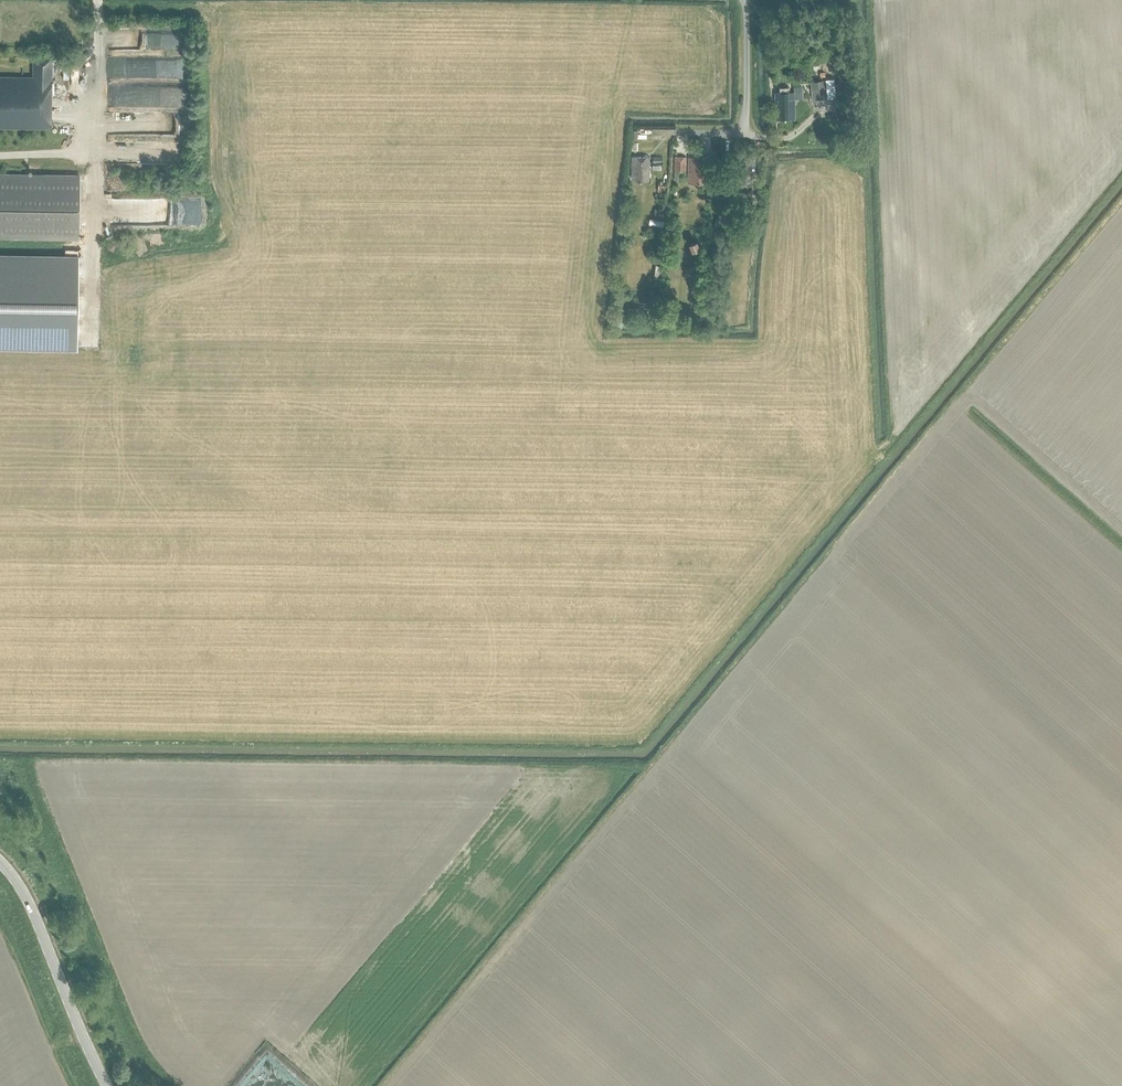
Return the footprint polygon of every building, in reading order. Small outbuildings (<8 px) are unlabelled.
[(138,49),(169,49),(168,32),(137,32),(138,49)] [(34,55),(33,78),(0,77),(0,127),(52,128),(53,56),(34,55)] [(826,79),(829,96),(836,95),(833,78),(826,79)] [(810,81),(812,99),(826,97),(824,80),(810,81)] [(794,94),(794,98),(794,100),(803,99),(802,86),(794,87),(794,94)] [(794,100),(794,98),(794,94),(789,94),(779,94),(775,94),(776,116),(780,116),(780,120),(795,119),(794,100)] [(185,144),(145,144),(145,162),(185,162),(185,144)] [(687,157),(675,156),(674,170),(686,171),(687,157)] [(650,158),(632,157),(631,177),(634,177),(634,181),(649,181),(650,158)] [(709,158),(689,157),(688,183),(704,183),(704,179),(708,179),(709,158)] [(0,175),(0,236),(80,238),(81,177),(0,175)] [(664,209),(655,208),(654,218),(663,219),(664,209)] [(687,242),(691,251),(700,247),(696,238),(687,242)] [(0,255),(0,346),(78,347),(79,257),(0,255)] [(626,321),(629,311),(617,307),(614,317),(615,317),(612,324),(621,327),(623,320),(626,321)]
